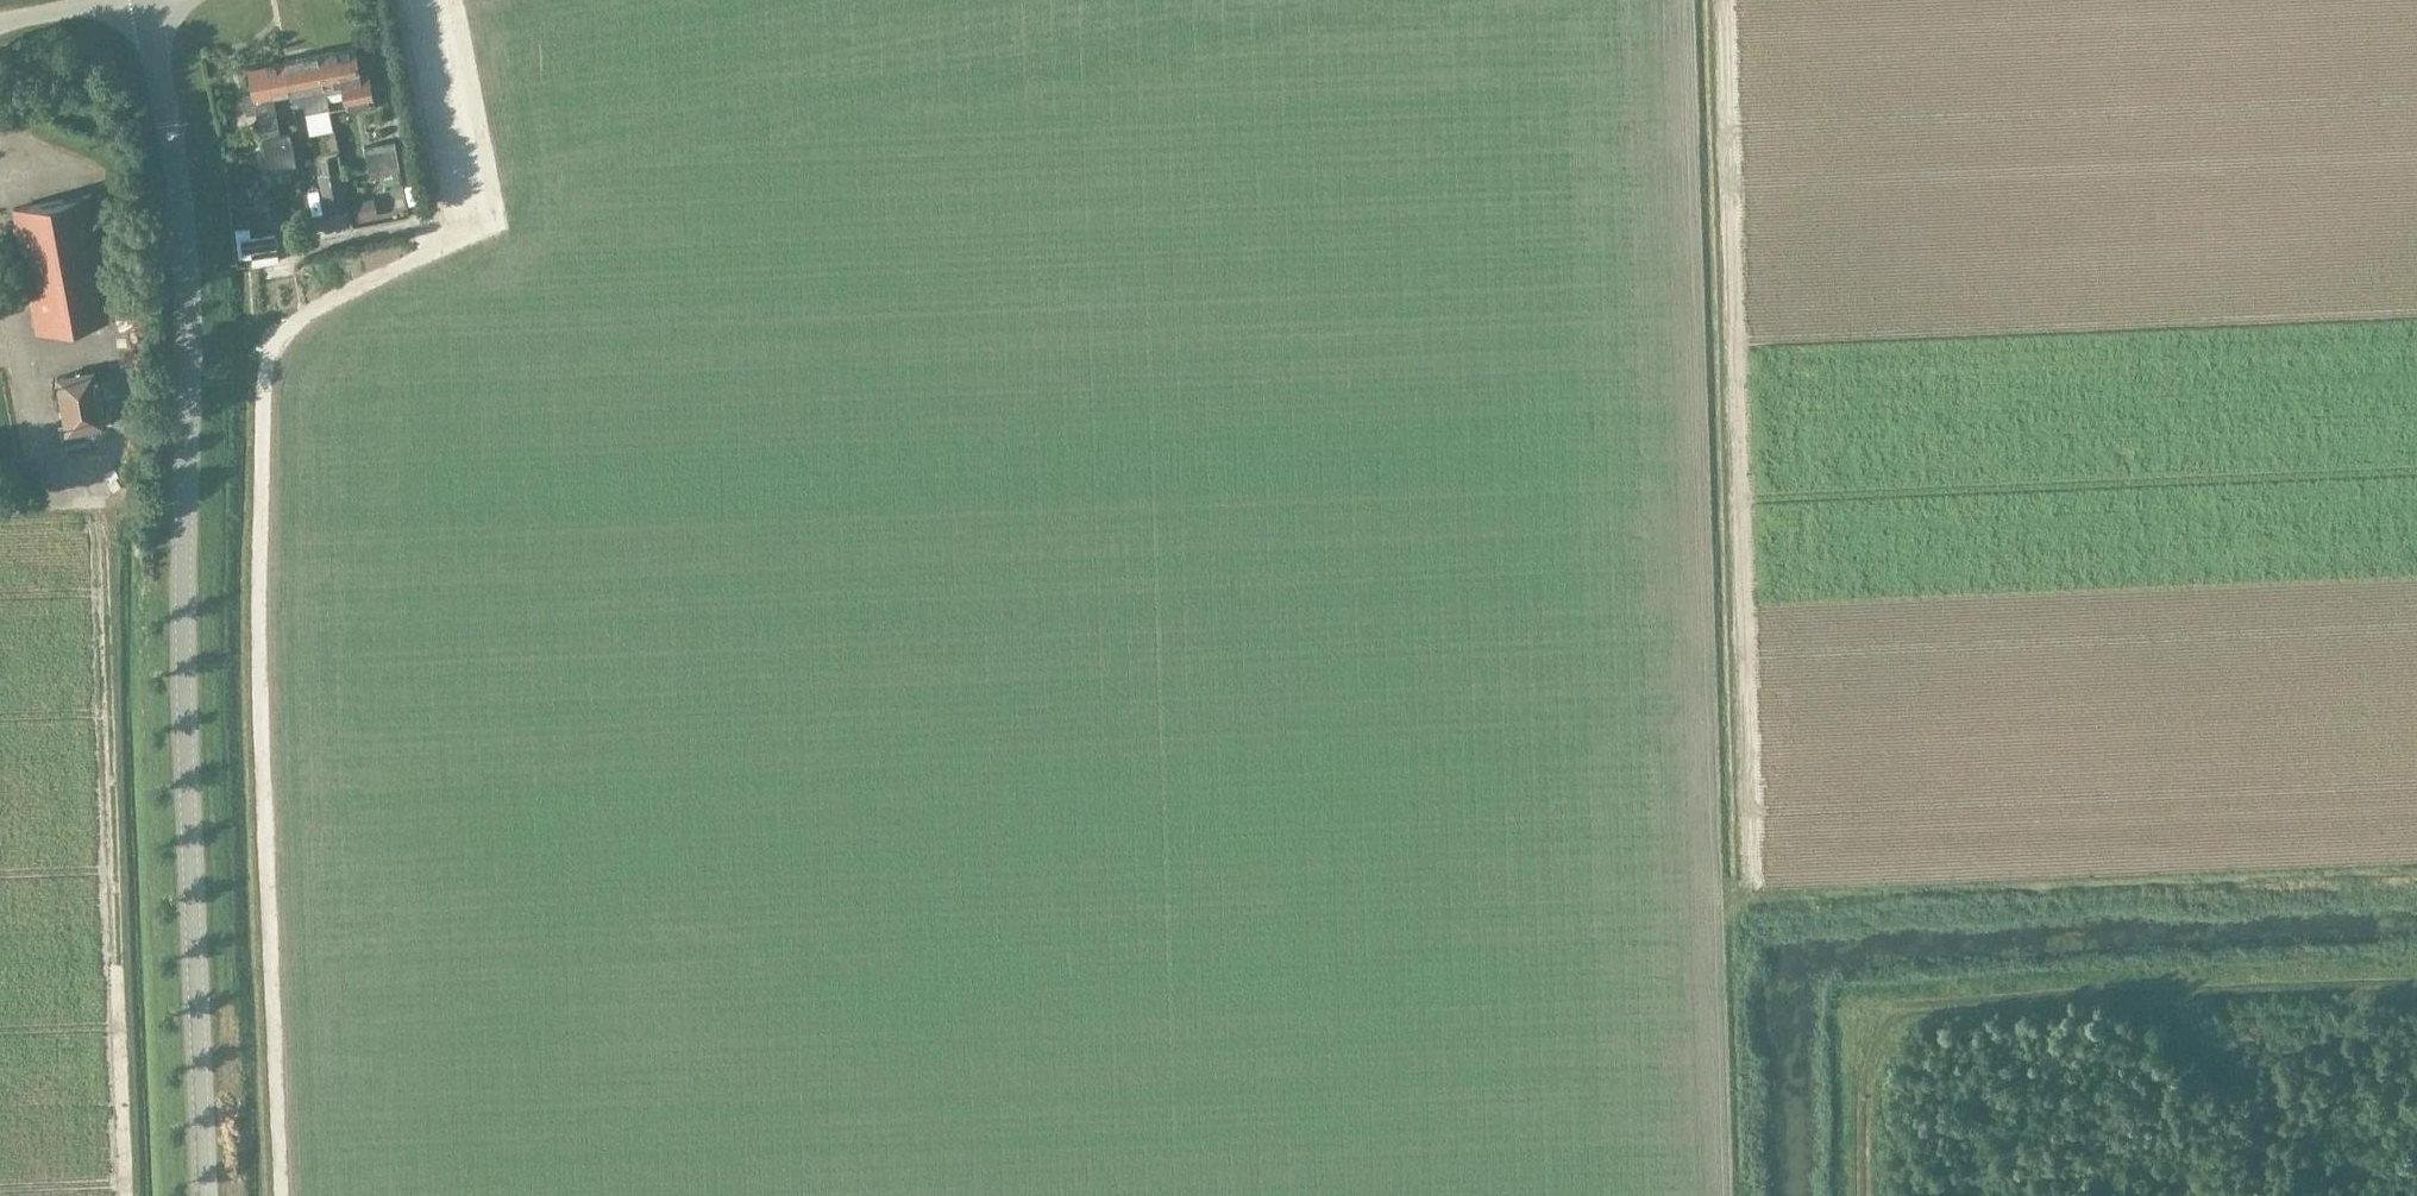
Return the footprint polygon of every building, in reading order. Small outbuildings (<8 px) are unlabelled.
[(320,54),(327,93),(344,90),(347,106),(375,101),(366,59),(358,60),(356,48),(320,54)] [(327,93),(320,54),(285,61),(290,91),(293,105),(305,103),(306,111),(329,107),(327,93)] [(273,94),(290,91),(285,61),(249,68),(254,92),(243,94),(247,113),(258,111),(269,168),(296,163),(290,133),(281,134),(273,94)] [(365,147),(370,175),(401,169),(395,141),(365,147)] [(318,174),(326,214),(348,209),(340,170),(318,174)] [(363,209),(388,207),(386,191),(362,194),(363,209)] [(37,331),(114,317),(92,194),(15,208),(37,331)] [(276,233),(250,236),(249,227),(236,228),(239,258),(252,257),(253,262),(278,259),(276,233)] [(65,433),(105,426),(96,369),(56,375),(65,433)]
